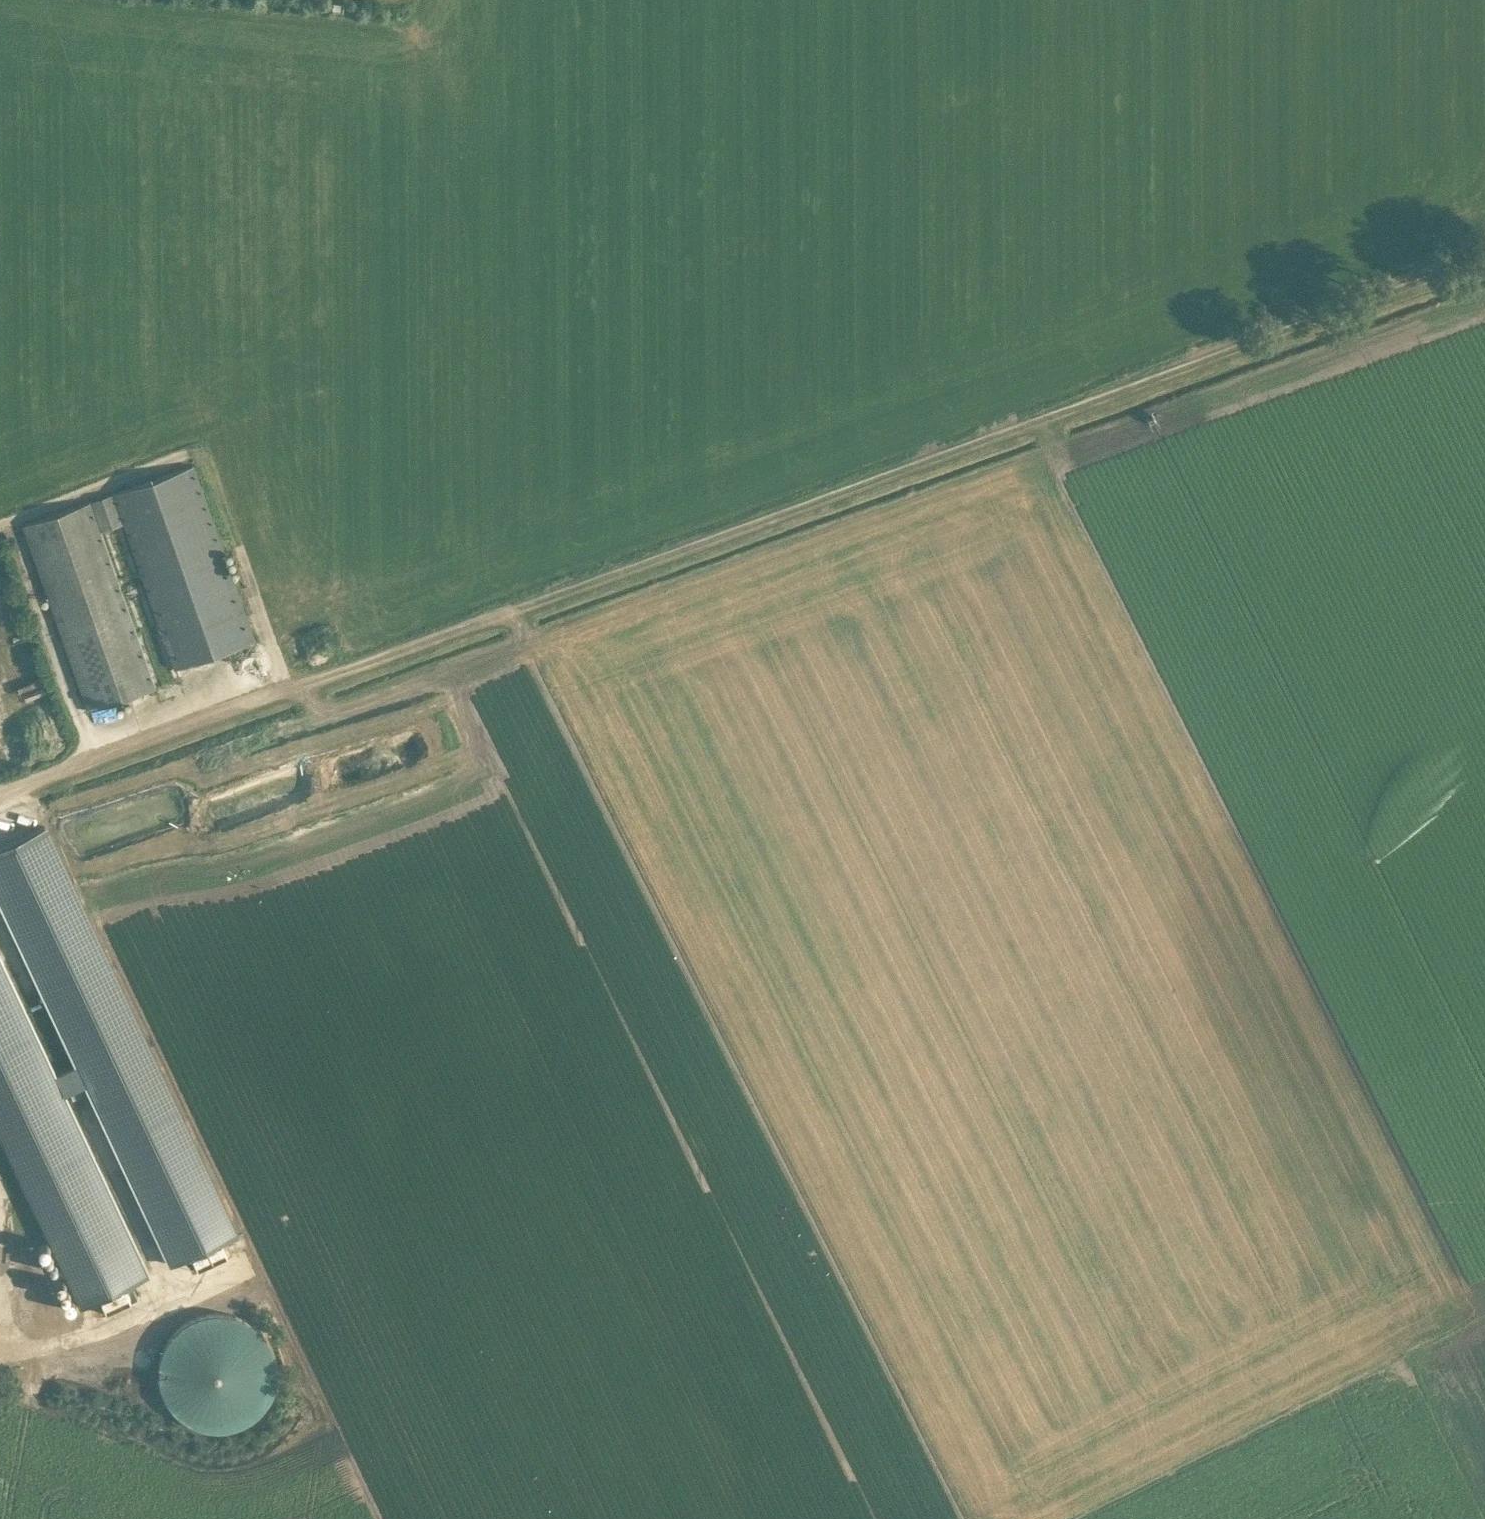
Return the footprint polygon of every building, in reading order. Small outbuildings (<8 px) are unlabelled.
[(90,710),(156,687),(101,531),(125,522),(176,667),(255,640),(193,465),(25,524),(90,710)] [(187,1257),(227,1238),(239,1232),(240,1232),(49,824),(43,827),(0,847),(0,904),(76,1064),(84,1083),(123,1166),(159,1243),(170,1265),(176,1262),(187,1257)] [(96,1300),(102,1313),(138,1296),(132,1283),(146,1276),(151,1274),(66,1092),(57,1073),(0,953),(0,1136),(81,1307),(96,1300)] [(240,1424),(265,1412),(275,1360),(254,1318),(220,1312),(213,1313),(169,1334),(162,1374),(164,1395),(177,1397),(186,1415),(236,1425),(240,1424)]
